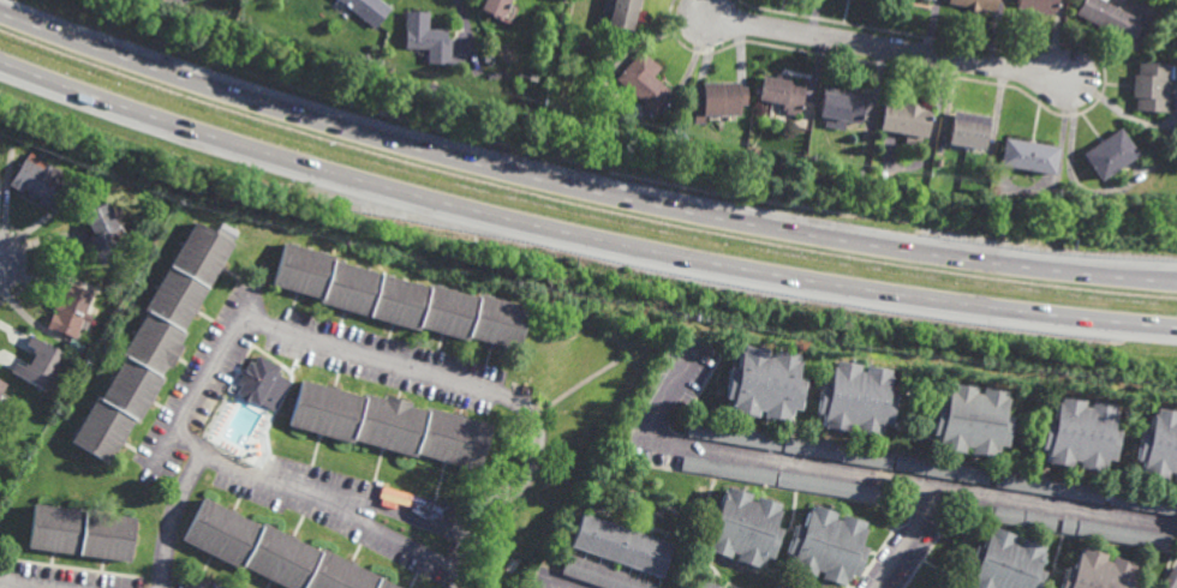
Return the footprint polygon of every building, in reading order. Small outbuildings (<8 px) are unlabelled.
[(353,13),(335,0),(379,0),(389,8),(375,28),(354,12),(353,13)] [(478,8),(482,0),(507,0),(506,4),(515,7),(509,23),(478,8)] [(601,12),(603,0),(636,0),(629,32),(605,28),(608,13),(601,12)] [(945,2),(946,0),(995,0),(992,12),(978,10),(976,14),(962,12),(963,6),(945,2)] [(1014,4),(1014,0),(1055,0),(1052,12),(1051,12),(1050,16),(1015,7),(1016,5),(1014,4)] [(1073,13),(1080,0),(1104,0),(1104,1),(1140,20),(1128,42),(1106,30),(1105,34),(1094,28),(1095,25),(1073,13)] [(449,62),(426,61),(426,47),(404,46),(405,8),(429,10),(429,26),(447,28),(446,36),(450,36),(449,62)] [(229,32),(217,28),(220,22),(232,26),(229,32)] [(653,112),(616,78),(641,49),(661,66),(653,74),(671,91),(653,112)] [(483,62),(483,52),(492,50),(492,62),(483,62)] [(1170,78),(1166,77),(1165,97),(1166,97),(1166,103),(1165,102),(1164,110),(1133,109),(1133,96),(1129,96),(1130,72),(1135,72),(1135,60),(1166,61),(1166,64),(1171,64),(1170,78)] [(800,114),(794,113),(794,115),(785,114),(785,110),(783,109),(784,103),(758,98),(761,74),(789,79),(789,80),(806,84),(800,114)] [(737,85),(747,85),(747,104),(737,104),(737,113),(705,114),(705,124),(694,124),(694,104),(701,104),(700,80),(737,80),(737,85)] [(860,124),(846,121),(844,130),(824,126),(825,118),(823,118),(824,115),(819,115),(824,86),(866,94),(860,124)] [(922,109),(931,110),(926,137),(880,130),(884,102),(902,106),(903,101),(924,104),(922,109)] [(984,148),(946,143),(951,109),(988,115),(984,148)] [(1099,180),(1081,152),(1118,126),(1137,154),(1099,180)] [(1052,174),(998,164),(1004,137),(1057,146),(1052,174)] [(698,155),(691,154),(691,146),(699,146),(698,155)] [(70,174),(52,203),(54,204),(52,208),(38,199),(40,197),(35,193),(32,197),(25,192),(28,188),(24,186),(22,190),(7,181),(24,155),(26,156),(30,149),(70,174)] [(1148,173),(1145,167),(1153,162),(1157,167),(1148,173)] [(862,179),(854,176),(856,169),(864,170),(862,179)] [(100,262),(88,235),(94,233),(83,209),(106,198),(119,227),(113,229),(124,251),(100,262)] [(180,329),(185,331),(177,346),(180,347),(168,367),(165,365),(159,374),(162,377),(137,420),(135,419),(109,463),(71,442),(97,396),(100,397),(125,355),(121,353),(145,311),(143,308),(195,218),(232,241),(180,329)] [(428,287),(429,282),(476,296),(477,293),(528,308),(516,350),(467,336),(466,341),(417,326),(417,330),(318,301),(319,298),(271,284),(283,241),(333,256),(333,258),(428,287)] [(74,336),(47,325),(56,299),(61,300),(62,295),(59,294),(65,280),(92,292),(74,336)] [(64,365),(53,383),(49,380),(43,389),(11,370),(14,362),(22,366),(24,362),(28,365),(35,352),(31,349),(32,347),(25,342),(30,334),(65,354),(60,362),(64,365)] [(80,353),(66,344),(70,337),(84,344),(80,353)] [(764,355),(770,356),(771,349),(794,353),(793,360),(796,361),(794,377),(802,379),(797,408),(789,407),(788,414),(785,414),(784,420),(760,416),(760,410),(755,409),(754,415),(730,412),(731,404),(729,404),(730,397),(722,396),(727,366),(734,367),(736,350),(740,352),(741,344),(765,349),(764,355)] [(258,404),(237,392),(240,385),(237,383),(253,352),(279,366),(258,404)] [(856,370),(862,371),(864,365),(886,368),(885,376),(889,376),(886,392),(894,394),(889,424),(882,422),(880,430),(878,430),(877,436),(852,431),(852,430),(847,428),(846,431),(821,426),(823,420),(820,419),(821,413),(814,412),(818,380),(826,382),(829,365),(832,366),(834,360),(858,364),(856,370)] [(364,397),(365,394),(383,398),(384,394),(411,402),(410,406),(425,409),(426,406),(489,425),(476,469),(417,451),(414,456),(353,438),(352,443),(288,424),(301,378),(364,397)] [(969,391),(976,392),(978,386),(1000,391),(999,396),(1003,397),(999,414),(1008,415),(1002,446),(994,445),(994,451),(991,450),(991,457),(967,452),(967,451),(960,450),(960,451),(936,448),(937,436),(930,436),(936,403),(939,404),(943,388),(945,388),(946,382),(970,386),(969,391)] [(1079,406),(1083,406),(1086,400),(1110,403),(1109,410),(1112,410),(1110,427),(1116,428),(1112,460),(1103,458),(1101,466),(1100,466),(1100,469),(1075,467),(1076,464),(1069,463),(1069,464),(1044,462),(1045,455),(1042,455),(1044,449),(1036,448),(1040,415),(1048,416),(1051,400),(1053,400),(1054,396),(1079,398),(1079,406)] [(1176,418),(1176,480),(1172,479),(1172,476),(1166,475),(1166,478),(1141,475),(1142,467),(1140,467),(1141,461),(1134,460),(1137,428),(1146,430),(1147,412),(1151,413),(1152,407),(1176,410),(1176,418)] [(781,436),(778,450),(685,434),(687,420),(781,436)] [(890,468),(782,451),(784,436),(892,454),(890,468)] [(772,485),(680,469),(682,455),(775,469),(772,485)] [(884,503),(776,485),(778,470),(886,488),(884,503)] [(412,494),(382,486),(377,504),(407,513),(412,494)] [(747,493),(745,500),(752,502),(753,497),(776,504),(775,510),(776,510),(771,527),(778,529),(770,558),(761,556),(760,563),(758,562),(755,568),(731,560),(733,557),(727,556),(727,558),(703,551),(705,544),(703,544),(705,536),(698,534),(706,505),(715,508),(719,491),(722,492),(723,487),(747,493)] [(1109,505),(1138,509),(1140,498),(1110,495),(1109,505)] [(201,498),(182,542),(288,587),(408,587),(201,498)] [(130,560),(28,547),(34,504),(136,517),(130,560)] [(834,512),(831,518),(837,521),(840,516),(862,522),(860,528),(862,529),(858,546),(865,548),(856,576),(848,575),(847,581),(843,580),(842,586),(818,578),(820,572),(813,571),(812,575),(790,569),(791,563),(789,562),(791,556),(784,553),(793,524),(801,526),(806,510),(808,510),(809,505),(834,512)] [(667,546),(656,577),(566,546),(578,515),(667,546)] [(1062,517),(1060,533),(1169,550),(1172,534),(1062,517)] [(1040,572),(1035,587),(967,587),(968,584),(966,583),(968,577),(960,574),(970,546),(978,550),(984,532),(987,534),(990,528),(1011,536),(1009,542),(1015,545),(1017,538),(1042,547),(1034,570),(1040,572)] [(1129,587),(1131,587),(1056,587),(1063,568),(1070,569),(1075,553),(1079,554),(1080,550),(1103,556),(1101,562),(1106,563),(1109,557),(1133,564),(1130,569),(1134,570),(1129,587)] [(655,584),(653,587),(606,587),(560,572),(567,553),(655,584)] [(699,580),(718,587),(695,587),(699,580)]
